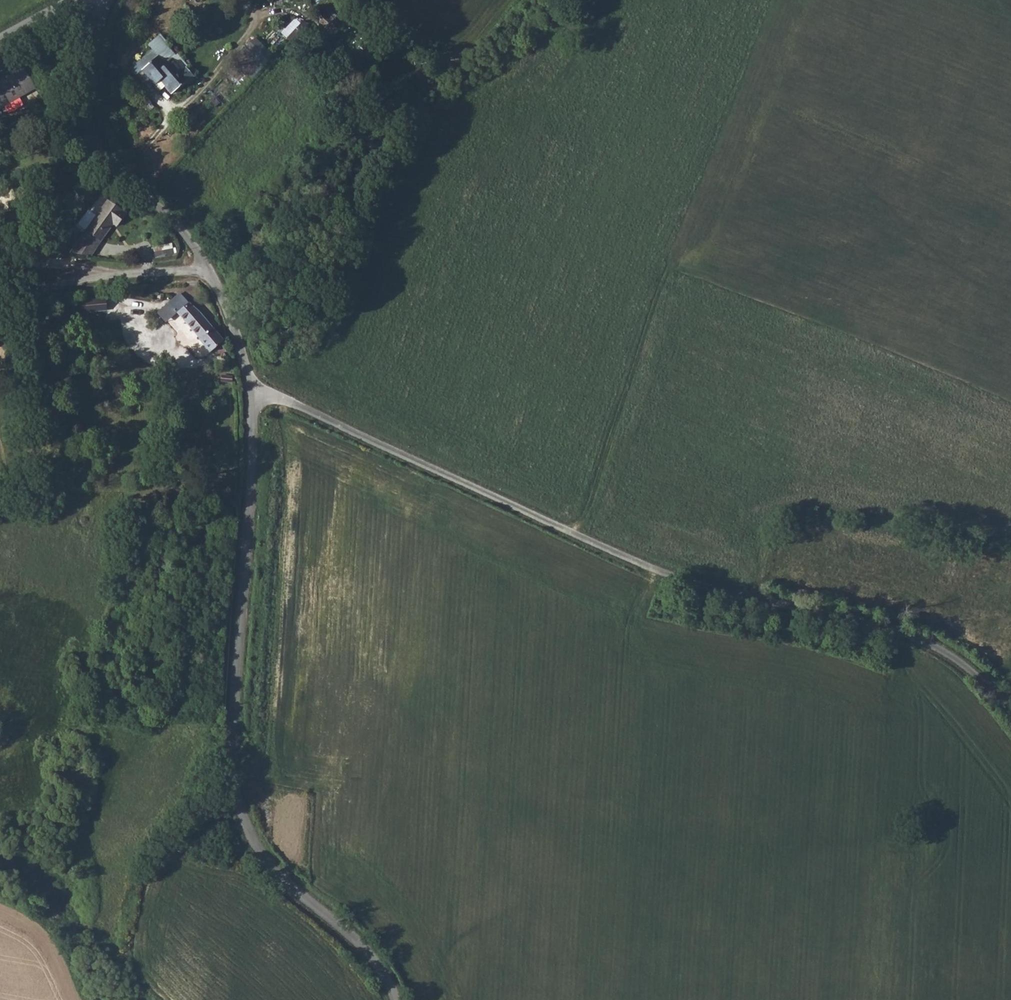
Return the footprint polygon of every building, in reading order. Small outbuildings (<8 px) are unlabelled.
[(247,80),(274,57),(257,36),(229,59),(247,80)] [(152,48),(136,62),(142,69),(144,67),(150,74),(155,69),(163,78),(160,80),(167,88),(188,70),(181,62),(177,65),(166,53),(166,52),(170,48),(162,40),(152,48)] [(0,87),(0,114),(37,94),(25,72),(11,79),(11,81),(0,87)] [(91,234),(104,217),(108,212),(111,215),(118,207),(99,192),(76,223),(90,234),(91,234)] [(153,247),(156,257),(175,253),(173,242),(153,247)] [(145,289),(143,296),(153,300),(155,294),(145,289)] [(181,297),(178,296),(170,302),(174,307),(170,310),(185,326),(193,336),(192,338),(202,350),(210,344),(215,349),(221,345),(208,325),(197,312),(181,297)] [(107,311),(107,298),(80,298),(80,311),(107,311)] [(152,312),(144,312),(145,327),(153,326),(152,312)]
